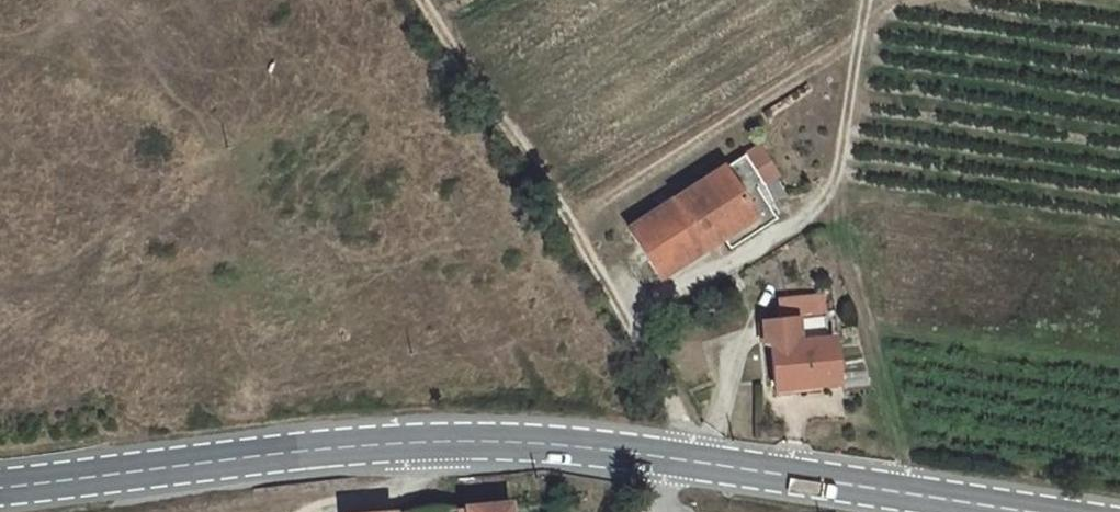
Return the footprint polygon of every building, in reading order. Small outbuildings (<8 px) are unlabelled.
[(720,140),(610,215),(642,261),(747,190),(735,174),(740,169),(720,140)] [(786,339),(772,339),(775,380),(805,378),(805,382),(838,383),(837,339),(824,339),(824,315),(801,315),(784,329),(786,339)]
